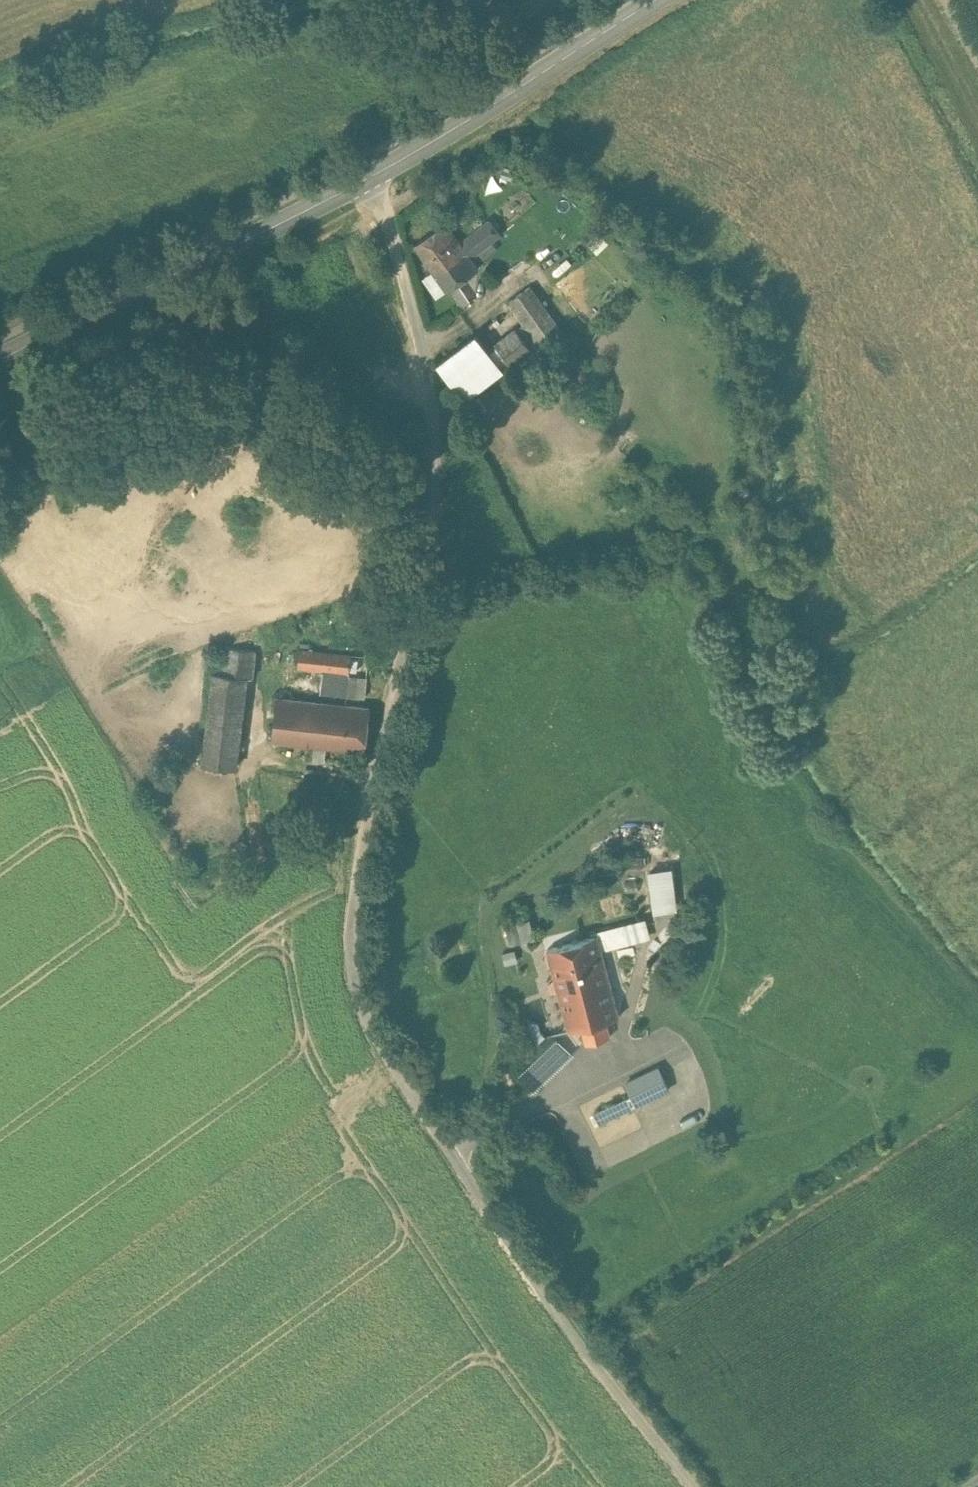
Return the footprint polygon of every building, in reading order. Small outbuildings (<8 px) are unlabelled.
[(489,220),(461,242),(468,252),(472,258),(502,235),(489,220)] [(447,223),(415,246),(436,275),(468,252),(461,242),(447,223)] [(468,252),(436,275),(447,292),(479,269),(472,258),(468,252)] [(560,326),(531,285),(506,302),(536,343),(560,326)] [(516,330),(488,352),(503,372),(531,350),(516,330)] [(476,336),(439,366),(465,401),(503,372),(488,352),(476,336)] [(524,443),(521,457),(536,461),(539,446),(524,443)] [(222,673),(213,672),(203,764),(236,767),(245,677),(254,677),(257,648),(225,645),(222,673)] [(368,664),(350,662),(351,654),(301,648),(299,667),(349,673),(347,696),(365,698),(369,664),(368,664)] [(369,654),(351,652),(351,654),(350,662),(368,664),(369,654)] [(336,704),(277,698),(272,741),(314,746),(326,747),(332,747),(336,704)] [(370,708),(336,704),(332,747),(366,751),(370,708)] [(326,747),(314,746),(312,758),(325,760),(326,747)] [(655,908),(676,906),(671,866),(650,869),(655,908)] [(604,945),(649,934),(644,917),(599,929),(604,945)] [(597,936),(548,949),(569,1030),(582,1026),(586,1042),(610,1036),(606,1020),(619,1017),(597,936)] [(519,1068),(536,1084),(567,1051),(550,1035),(519,1068)] [(668,1087),(657,1066),(626,1081),(636,1102),(668,1087)] [(631,1106),(627,1096),(595,1111),(600,1121),(631,1106)]
